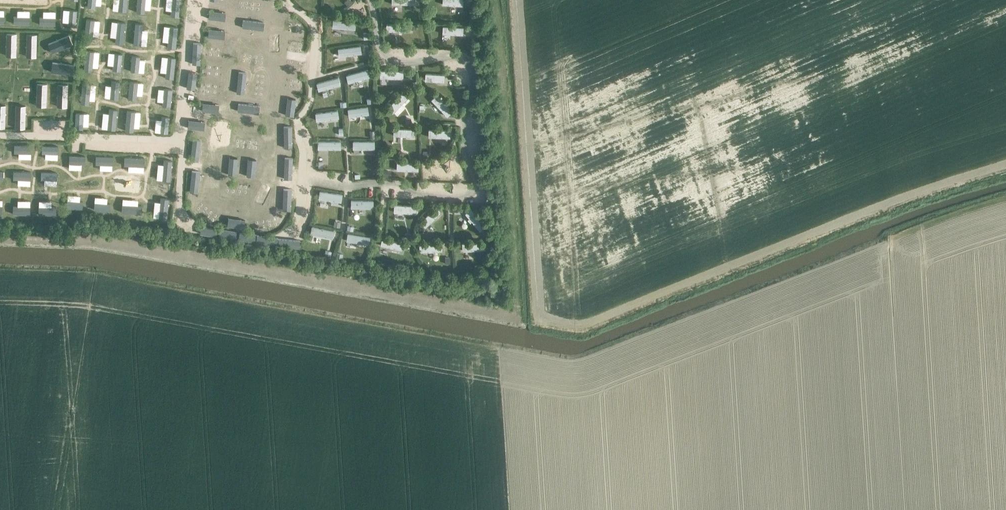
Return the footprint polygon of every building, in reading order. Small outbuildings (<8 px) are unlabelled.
[(118,9),(126,10),(127,0),(118,0),(118,9)] [(135,11),(144,12),(145,0),(136,0),(135,11)] [(169,15),(178,16),(180,0),(171,0),(169,15)] [(76,8),(68,8),(67,24),(75,24),(76,8)] [(55,16),(39,15),(39,22),(55,23),(55,16)] [(92,38),(94,17),(86,17),(84,37),(92,38)] [(125,21),(117,20),(115,42),(122,43),(125,21)] [(332,27),(355,29),(355,22),(332,20),(332,27)] [(143,22),(135,21),(132,43),(140,44),(143,22)] [(177,25),(169,24),(167,47),(175,48),(177,25)] [(406,25),(386,24),(386,31),(406,32),(406,25)] [(442,34),(462,35),(463,27),(442,26),(442,34)] [(16,33),(6,32),(5,54),(16,54),(16,33)] [(36,33),(26,33),(25,55),(35,55),(36,33)] [(68,33),(47,43),(51,52),(73,43),(68,33)] [(337,49),(338,57),(361,54),(360,45),(337,49)] [(91,69),(93,50),(85,49),(83,68),(91,69)] [(122,52),(113,51),(112,68),(120,69),(122,52)] [(140,55),(132,54),(130,69),(138,70),(140,55)] [(175,56),(167,55),(166,76),(173,77),(175,56)] [(74,63),(51,61),(50,71),(73,73),(74,63)] [(368,69),(345,75),(348,83),(370,77),(368,69)] [(445,75),(425,74),(425,81),(444,82),(445,75)] [(318,91),(340,85),(338,77),(316,83),(318,91)] [(119,80),(111,79),(110,96),(117,97),(119,80)] [(137,81),(129,80),(127,97),(135,98),(137,81)] [(46,105),(47,82),(37,81),(36,104),(46,105)] [(67,105),(67,82),(57,82),(56,105),(67,105)] [(89,102),(90,82),(82,82),(81,102),(89,102)] [(172,87),(164,87),(162,104),(170,105),(172,87)] [(392,113),(408,98),(402,92),(387,108),(392,113)] [(431,100),(447,116),(452,111),(436,94),(431,100)] [(24,126),(25,104),(15,103),(14,125),(24,126)] [(347,109),(348,117),(368,114),(367,106),(347,109)] [(117,108),(109,107),(107,128),(115,128),(117,108)] [(135,109),(126,109),(124,129),(133,130),(135,109)] [(337,110),(315,113),(316,121),(338,118),(337,110)] [(81,127),(82,111),(75,111),(74,126),(81,127)] [(169,115),(162,114),(159,131),(167,132),(169,115)] [(428,137),(449,138),(450,130),(428,129),(428,137)] [(212,141),(211,142),(210,147),(211,149),(219,150),(221,149),(221,144),(221,142),(212,141)] [(340,141),(317,141),(317,149),(340,149),(340,141)] [(352,141),(352,149),(374,149),(374,141),(352,141)] [(31,144),(14,143),(13,151),(31,152),(31,144)] [(57,145),(42,144),(41,152),(57,152),(57,145)] [(84,154),(69,154),(69,162),(84,162),(84,154)] [(113,155),(95,154),(95,163),(112,163),(113,155)] [(144,156),(124,156),(124,164),(144,165),(144,156)] [(172,159),(163,158),(161,178),(170,179),(172,159)] [(396,163),(396,170),(418,171),(419,163),(396,163)] [(30,170),(13,170),(12,178),(30,179),(30,170)] [(342,194),(319,191),(318,199),(341,202),(342,194)] [(168,197),(160,196),(158,217),(166,217),(168,197)] [(82,207),(83,200),(67,198),(66,206),(82,207)] [(351,200),(350,208),(373,208),(373,200),(351,200)] [(110,202),(94,201),(93,209),(109,210),(110,202)] [(142,204),(122,203),(121,211),(141,212),(142,204)] [(30,205),(12,204),(12,212),(30,213),(30,205)] [(393,212),(416,213),(416,206),(394,204),(393,212)] [(56,205),(38,205),(38,213),(55,214),(56,205)] [(440,212),(436,207),(420,222),(425,227),(440,212)] [(470,209),(465,214),(480,231),(485,226),(470,209)] [(332,238),(334,230),(311,226),(310,234),(332,238)] [(368,244),(370,236),(347,233),(346,241),(368,244)] [(381,238),(380,245),(403,250),(404,243),(381,238)] [(462,243),(462,251),(485,250),(485,242),(462,243)] [(419,244),(419,252),(442,251),(442,244),(419,244)]
